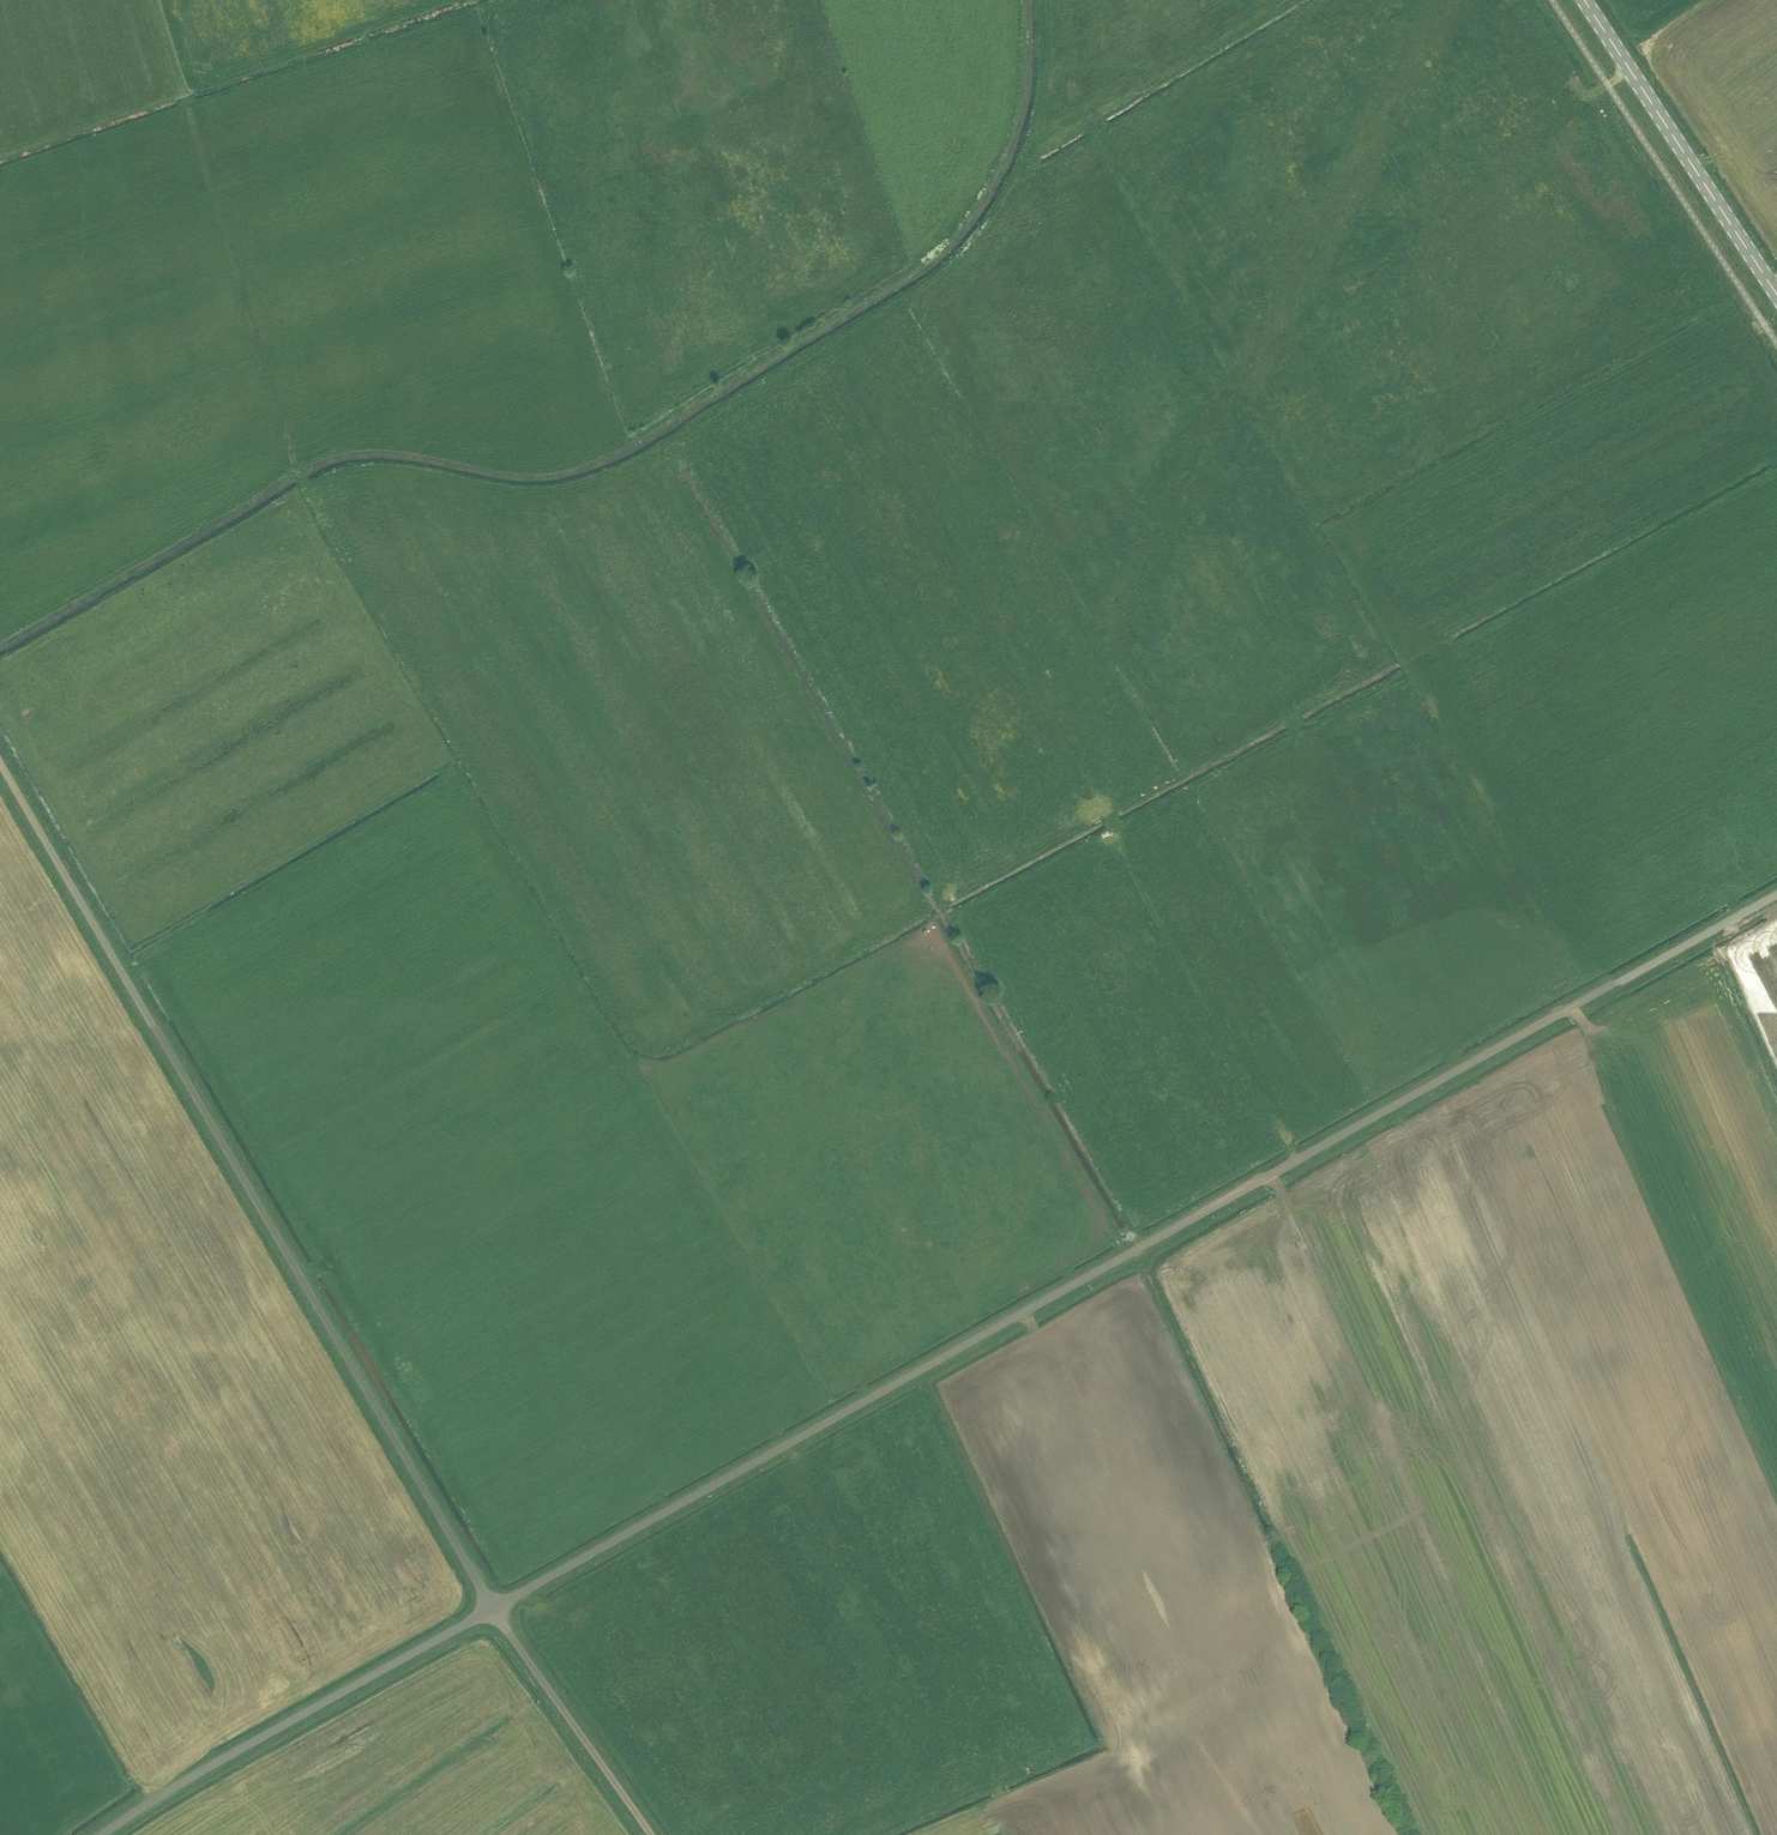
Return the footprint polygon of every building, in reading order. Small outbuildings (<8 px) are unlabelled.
[(169,950),(153,958),(155,964),(171,956),(169,950)] [(311,1219),(304,1224),(312,1238),(319,1234),(311,1219)]
